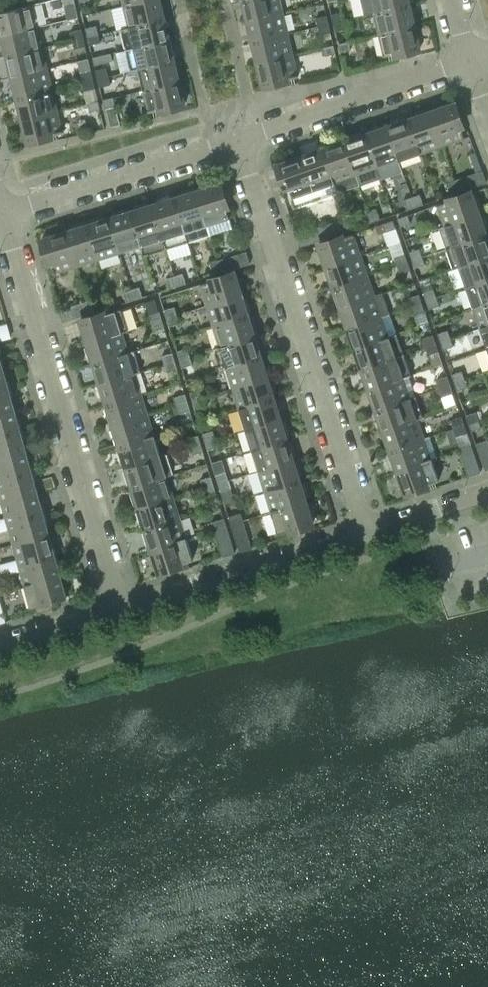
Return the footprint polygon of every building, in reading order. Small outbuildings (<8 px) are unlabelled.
[(161,0),(146,0),(124,5),(129,26),(165,18),(161,0)] [(246,20),(283,12),(280,0),(242,0),(246,20)] [(374,12),(411,4),(410,0),(371,0),(374,12)] [(0,11),(0,30),(1,34),(38,26),(32,4),(0,11)] [(411,4),(374,12),(379,33),(416,25),(411,4)] [(342,11),(331,14),(333,22),(344,20),(342,11)] [(283,12),(246,20),(251,41),(288,33),(283,12)] [(316,17),(318,26),(329,23),(327,15),(316,17)] [(170,39),(165,18),(129,26),(121,28),(126,49),(170,39)] [(344,20),(333,22),(335,31),(346,28),(344,20)] [(329,23),(318,26),(320,34),(331,32),(329,23)] [(97,25),(86,27),(88,36),(99,33),(97,25)] [(416,25),(379,33),(384,55),(421,47),(416,25)] [(38,26),(1,34),(6,55),(43,47),(38,26)] [(71,31),(73,39),(83,37),(81,28),(71,31)] [(99,33),(88,36),(90,44),(101,42),(99,33)] [(288,33),(251,41),(256,62),(293,54),(288,33)] [(83,37),(73,39),(75,48),(85,45),(83,37)] [(175,60),(170,39),(126,49),(130,70),(139,68),(175,60)] [(351,49),(349,41),(338,43),(340,52),(351,49)] [(336,53),(334,44),(323,47),(325,55),(336,53)] [(43,47),(6,55),(11,76),(48,68),(43,47)] [(93,56),(104,54),(106,53),(104,47),(91,51),(93,56)] [(105,62),(104,54),(93,56),(95,64),(105,62)] [(293,54),(256,62),(262,84),(298,76),(293,54)] [(175,60),(139,68),(144,89),(180,81),(175,60)] [(96,69),(98,78),(109,75),(107,67),(96,69)] [(48,68),(11,76),(16,97),(53,89),(48,68)] [(81,73),(82,81),(93,79),(91,71),(81,73)] [(109,75),(98,78),(100,86),(111,84),(109,75)] [(93,79),(82,81),(85,90),(95,87),(93,79)] [(180,81),(144,89),(149,111),(185,102),(180,81)] [(53,89),(16,97),(21,118),(58,110),(53,89)] [(113,96),(103,99),(105,107),(116,105),(113,96)] [(100,109),(98,100),(88,102),(90,111),(100,109)] [(452,102),(430,109),(442,145),(465,137),(452,102)] [(430,109),(408,117),(421,152),(442,145),(430,109)] [(58,110),(21,118),(26,140),(63,131),(58,110)] [(408,117),(387,124),(399,160),(421,152),(408,117)] [(387,124),(365,132),(378,167),(399,160),(387,124)] [(381,177),(378,167),(365,132),(344,139),(359,184),(381,177)] [(359,184),(344,139),(322,147),(335,182),(338,192),(359,184)] [(322,147),(301,154),(313,190),(335,182),(322,147)] [(291,198),(313,190),(301,154),(278,162),(291,198)] [(482,169),(455,179),(459,191),(487,181),(482,169)] [(455,179),(446,182),(451,194),(459,191),(455,179)] [(233,227),(218,182),(196,189),(210,234),(233,227)] [(210,234),(196,189),(174,196),(188,241),(210,234)] [(437,204),(445,225),(480,213),(473,192),(437,204)] [(420,193),(412,196),(415,206),(423,203),(420,193)] [(188,241),(174,196),(152,202),(166,248),(188,241)] [(415,206),(412,196),(404,199),(407,209),(415,206)] [(152,202),(131,209),(142,245),(141,245),(144,255),(166,248),(152,202)] [(377,208),(369,211),(372,221),(380,218),(377,208)] [(131,209),(109,216),(120,252),(141,245),(142,245),(131,209)] [(372,221),(369,211),(361,214),(364,224),(372,221)] [(480,213),(445,225),(452,245),(487,233),(480,213)] [(401,226),(411,222),(408,214),(398,218),(401,226)] [(109,216),(87,223),(98,259),(120,252),(109,216)] [(393,219),(383,223),(386,231),(396,227),(393,219)] [(333,221),(325,224),(329,236),(337,234),(333,221)] [(87,223),(65,230),(76,265),(98,259),(87,223)] [(301,246),(329,236),(325,224),(297,234),(301,246)] [(54,272),(76,265),(65,230),(43,237),(54,272)] [(353,233),(318,245),(325,266),(361,254),(353,233)] [(452,245),(446,247),(454,268),(459,266),(487,256),(487,235),(487,233),(452,245)] [(409,251),(412,259),(422,256),(420,248),(409,251)] [(246,250),(218,259),(222,272),(250,263),(246,250)] [(394,256),(397,264),(408,261),(405,253),(394,256)] [(361,254),(325,266),(332,287),(368,274),(361,254)] [(422,256),(412,259),(415,267),(425,264),(422,256)] [(459,266),(466,286),(487,279),(487,256),(459,266)] [(222,272),(218,259),(210,262),(214,274),(222,272)] [(408,261),(397,264),(400,272),(410,269),(408,261)] [(183,272),(175,275),(178,285),(186,283),(183,272)] [(200,283),(207,305),(243,294),(236,272),(200,283)] [(375,295),(368,275),(368,274),(332,287),(339,307),(375,295)] [(178,285),(175,275),(167,277),(170,288),(178,285)] [(466,286),(473,307),(487,301),(487,279),(466,286)] [(140,286),(132,288),(135,299),(143,296),(140,286)] [(135,299),(132,288),(123,291),(126,301),(135,299)] [(423,292),(426,300),(437,297),(434,288),(423,292)] [(383,292),(375,295),(339,307),(346,328),(390,313),(383,292)] [(409,297),(411,305),(422,302),(419,293),(409,297)] [(243,294),(207,305),(213,325),(249,314),(243,294)] [(437,297),(426,300),(429,308),(439,305),(437,297)] [(95,298),(87,300),(91,312),(99,310),(95,298)] [(62,321),(91,312),(87,300),(59,309),(62,321)] [(473,307),(480,327),(487,324),(487,301),(473,307)] [(422,302),(411,305),(414,313),(425,310),(422,302)] [(164,309),(167,317),(177,314),(175,306),(164,309)] [(121,308),(115,310),(80,321),(86,342),(122,331),(128,329),(121,308)] [(160,310),(149,314),(152,322),(162,319),(160,310)] [(397,333),(390,313),(346,328),(354,348),(397,333)] [(177,314),(167,317),(169,325),(180,322),(177,314)] [(256,335),(249,314),(213,325),(220,346),(256,335)] [(162,319),(152,322),(154,330),(165,327),(162,319)] [(7,323),(0,325),(0,339),(10,336),(7,323)] [(438,333),(440,340),(451,337),(448,329),(438,333)] [(128,352),(122,331),(86,342),(93,363),(128,352)] [(397,333),(354,348),(361,368),(404,353),(397,333)] [(433,334),(423,338),(426,346),(436,342),(433,334)] [(262,355),(256,335),(220,346),(213,348),(220,369),(226,367),(262,355)] [(451,337),(440,340),(443,349),(454,345),(451,337)] [(436,342),(426,346),(428,354),(439,351),(436,342)] [(187,347),(177,350),(180,358),(190,355),(187,347)] [(134,350),(128,352),(93,363),(99,384),(135,372),(140,370),(134,350)] [(162,355),(164,363),(175,359),(172,352),(162,355)] [(404,353),(361,368),(368,389),(403,376),(411,374),(404,353)] [(190,355),(180,358),(182,367),(193,363),(190,355)] [(268,376),(262,355),(226,367),(233,387),(268,376)] [(175,359),(164,363),(167,371),(178,368),(175,359)] [(0,368),(0,390),(9,388),(3,367),(0,368)] [(452,373),(455,382),(465,378),(462,370),(452,373)] [(135,372),(99,384),(105,404),(141,393),(135,372)] [(437,379),(440,387),(450,383),(447,375),(437,379)] [(268,376),(233,387),(239,408),(275,397),(268,376)] [(403,376),(368,389),(375,409),(410,397),(403,376)] [(465,378),(455,382),(457,390),(468,386),(465,378)] [(450,383),(440,387),(443,395),(453,391),(450,383)] [(0,390),(0,413),(15,408),(9,388),(0,390)] [(200,388),(190,392),(193,400),(203,397),(200,388)] [(141,393),(105,404),(112,425),(148,414),(141,393)] [(175,396),(177,404),(188,401),(185,393),(175,396)] [(410,397),(375,409),(382,430),(417,417),(423,415),(416,395),(410,397)] [(203,397),(193,400),(195,408),(205,405),(203,397)] [(275,397),(239,408),(245,428),(281,417),(275,397)] [(188,401),(177,404),(180,413),(190,409),(188,401)] [(0,413),(0,435),(20,429),(15,408),(0,413)] [(476,411),(466,414),(469,422),(479,419),(476,411)] [(148,414),(112,425),(118,445),(154,434),(148,414)] [(451,419),(454,427),(464,424),(461,416),(451,419)] [(281,417),(245,428),(252,449),(288,438),(281,417)] [(417,417),(382,430),(389,450),(425,438),(417,417)] [(479,419),(469,422),(472,431),(482,427),(479,419)] [(464,424),(454,427),(457,436),(467,432),(464,424)] [(0,435),(0,457),(26,450),(20,429),(0,435)] [(213,430),(203,433),(205,441),(216,438),(213,430)] [(154,434),(118,445),(125,466),(161,455),(154,434)] [(188,438),(190,445),(201,442),(198,434),(188,438)] [(425,438),(389,450),(396,470),(432,458),(437,456),(430,436),(425,438)] [(216,438),(205,441),(208,449),(218,446),(216,438)] [(288,438),(252,449),(258,470),(294,458),(288,438)] [(487,469),(487,439),(476,443),(485,470),(487,469)] [(201,442),(190,445),(193,454),(203,451),(201,442)] [(481,472),(471,444),(459,449),(469,476),(481,472)] [(0,457),(0,480),(32,471),(26,450),(0,457)] [(161,455),(125,466),(131,487),(167,476),(173,474),(166,453),(161,455)] [(294,458),(258,470),(265,490),(301,479),(294,458)] [(432,458),(396,470),(404,492),(439,479),(432,458)] [(2,502),(38,492),(32,471),(0,480),(0,496),(2,502)] [(226,471),(216,474),(218,483),(229,479),(226,471)] [(201,479),(203,487),(214,484),(211,475),(201,479)] [(167,476),(131,487),(138,507),(174,496),(167,476)] [(229,479),(218,483),(221,490),(231,487),(229,479)] [(301,479),(265,490),(271,511),(307,500),(301,479)] [(214,484),(203,487),(206,495),(216,492),(214,484)] [(2,502),(6,517),(0,519),(0,530),(9,528),(7,523),(44,512),(38,492),(2,502)] [(174,496),(138,507),(144,528),(180,517),(174,496)] [(307,500),(271,511),(278,532),(314,521),(307,500)] [(44,512),(7,523),(9,528),(13,543),(49,533),(44,512)] [(229,516),(231,523),(243,520),(241,512),(229,516)] [(180,517),(144,528),(151,549),(186,537),(180,517)] [(212,521),(214,529),(226,525),(224,517),(212,521)] [(243,520),(231,523),(240,551),(252,547),(243,520)] [(226,525),(214,529),(223,556),(235,552),(226,525)] [(49,533),(13,543),(17,559),(9,561),(12,572),(20,570),(19,564),(55,554),(49,533)] [(186,537),(151,549),(157,570),(173,565),(175,571),(190,567),(188,560),(193,559),(186,537)] [(55,554),(19,564),(20,570),(25,585),(61,575),(55,554)] [(12,572),(9,561),(0,564),(0,566),(2,575),(12,572)] [(61,575),(25,585),(31,607),(36,605),(38,611),(52,608),(50,601),(67,597),(61,575)]
